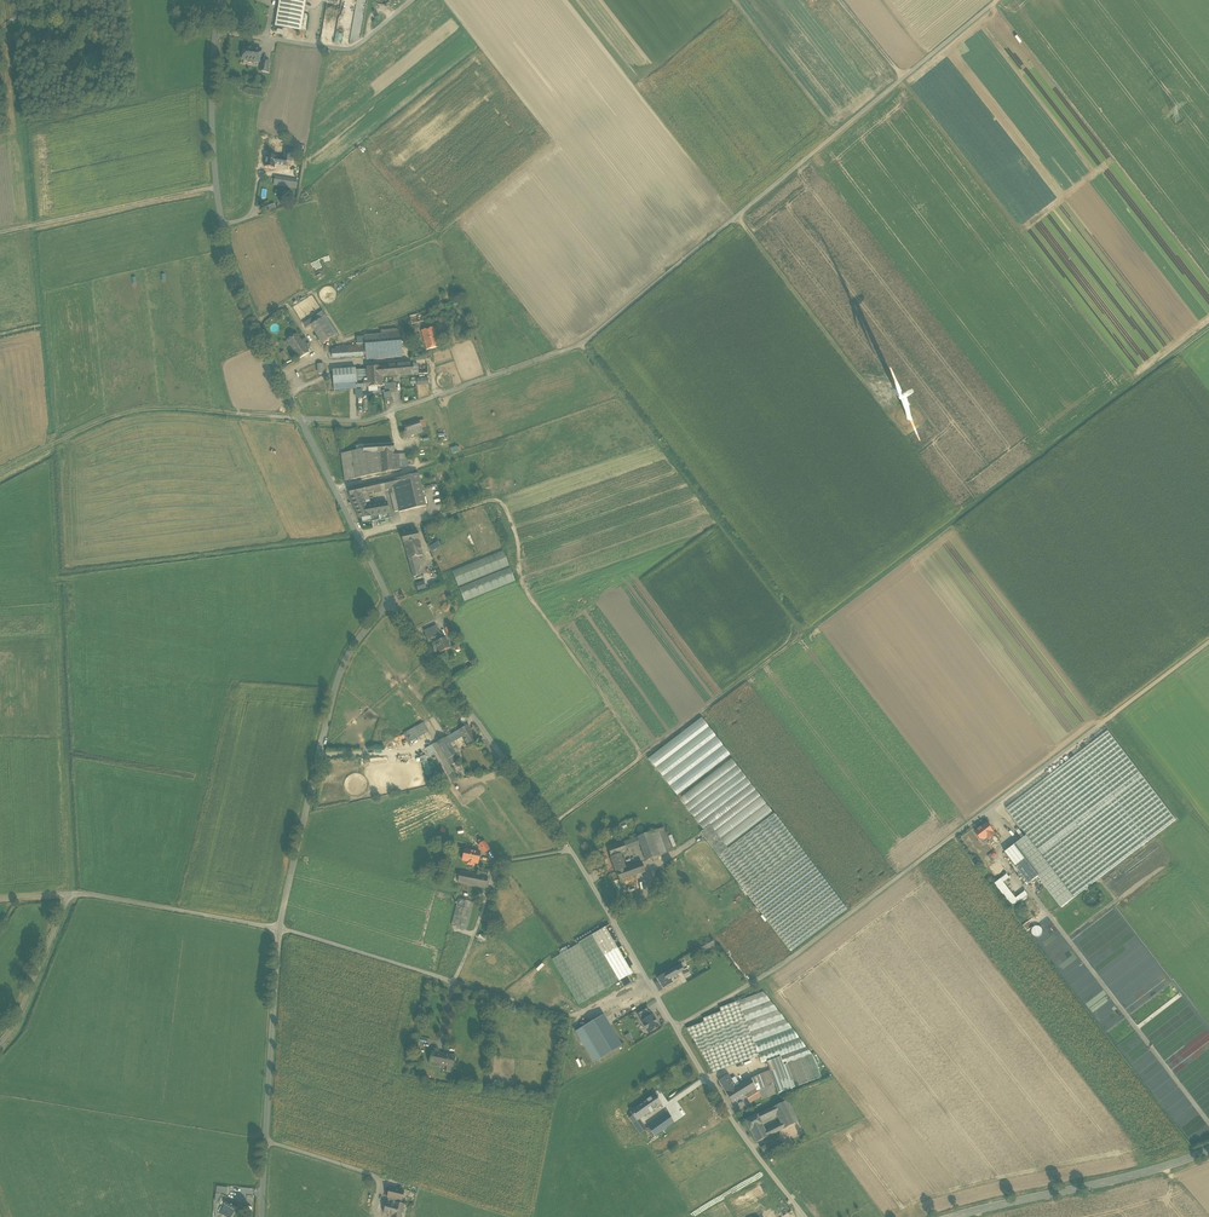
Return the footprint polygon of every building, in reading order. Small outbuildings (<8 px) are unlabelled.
[(306,0),(280,0),(276,27),(301,31),(306,0)] [(322,36),(335,38),(341,0),(327,0),(322,36)] [(338,39),(349,40),(355,0),(344,0),(338,39)] [(353,41),(363,33),(368,0),(359,0),(353,41)] [(255,48),(251,48),(251,49),(244,48),(243,60),(260,62),(261,50),(255,49),(255,48)] [(269,62),(262,61),(260,71),(268,72),(269,62)] [(277,156),(267,155),(265,167),(275,168),(276,163),(279,164),(279,165),(287,166),(288,159),(277,157),(277,156)] [(287,179),(276,178),(275,185),(286,186),(287,179)] [(298,181),(287,179),(286,186),(297,188),(298,181)] [(267,210),(266,205),(270,204),(269,202),(260,204),(262,211),(267,210)] [(460,302),(452,304),(457,316),(465,313),(460,302)] [(309,326),(312,325),(322,318),(318,313),(306,321),(309,326)] [(421,313),(409,317),(411,324),(423,321),(421,313)] [(321,339),(331,332),(322,318),(312,325),(321,339)] [(434,327),(422,330),(427,349),(439,346),(434,327)] [(331,332),(321,339),(323,343),(334,336),(331,332)] [(382,334),(364,336),(365,344),(366,360),(403,357),(401,333),(382,334)] [(302,341),(297,334),(287,340),(293,350),(297,347),(299,351),(306,347),(309,345),(305,339),(302,341)] [(365,344),(354,345),(354,356),(366,355),(365,344)] [(354,345),(339,346),(339,349),(340,357),(354,356),(354,345)] [(306,347),(299,351),(297,347),(293,350),(299,359),(309,352),(306,347)] [(339,349),(332,350),(332,359),(340,358),(340,357),(339,349)] [(413,364),(397,365),(397,376),(397,377),(401,377),(401,375),(414,374),(413,364)] [(397,365),(367,367),(367,380),(382,379),(382,377),(397,376),(397,365)] [(356,371),(345,372),(346,388),(357,387),(356,383),(356,371)] [(382,379),(367,380),(368,382),(368,387),(382,386),(382,379)] [(419,421),(404,426),(405,431),(401,433),(403,439),(423,432),(419,421)] [(394,445),(377,446),(378,453),(380,453),(380,458),(394,456),(394,455),(394,445)] [(377,446),(363,447),(363,449),(352,452),(352,458),(364,455),(364,454),(378,453),(377,446)] [(352,452),(341,454),(345,480),(355,479),(352,458),(352,452)] [(378,453),(364,454),(364,455),(352,458),(355,479),(381,473),(395,470),(395,471),(400,470),(399,454),(394,455),(394,456),(380,458),(380,453),(378,453)] [(418,474),(388,481),(389,489),(392,500),(396,499),(399,511),(399,512),(426,506),(418,474)] [(384,482),(373,484),(375,491),(375,493),(386,491),(386,489),(385,490),(384,482)] [(369,485),(348,490),(350,497),(351,496),(352,500),(359,497),(360,500),(363,499),(364,501),(369,499),(367,493),(371,492),(369,485)] [(372,503),(366,504),(364,501),(363,499),(360,500),(359,497),(352,500),(360,518),(389,513),(387,506),(387,503),(373,505),(372,503)] [(514,543),(503,519),(501,515),(493,518),(495,522),(506,547),(514,543)] [(418,532),(401,535),(403,543),(404,543),(406,550),(409,549),(408,547),(412,546),(411,541),(418,540),(419,539),(418,532)] [(418,540),(411,541),(412,546),(408,547),(409,549),(406,550),(415,582),(421,580),(415,557),(422,555),(418,540)] [(431,551),(440,547),(438,541),(428,546),(431,551)] [(504,551),(452,571),(458,586),(510,565),(504,551)] [(510,567),(459,588),(464,601),(516,581),(510,567)] [(417,590),(426,589),(424,581),(416,582),(417,590)] [(436,601),(428,605),(431,612),(439,608),(436,601)] [(436,626),(424,631),(428,640),(434,637),(440,635),(436,626)] [(436,642),(435,642),(440,653),(450,649),(445,638),(442,639),(436,642)] [(701,718),(648,759),(677,795),(730,755),(701,718)] [(403,732),(407,742),(428,732),(423,722),(403,732)] [(468,725),(460,730),(463,736),(465,739),(474,734),(468,725)] [(463,736),(460,730),(447,737),(450,743),(455,741),(463,736)] [(478,742),(474,734),(465,739),(469,747),(478,742)] [(450,743),(447,737),(437,743),(447,760),(457,755),(457,754),(450,743)] [(455,741),(450,743),(457,754),(461,752),(455,741)] [(447,760),(437,743),(431,746),(436,754),(448,776),(454,773),(450,766),(447,760)] [(457,755),(447,760),(450,766),(460,760),(457,755)] [(731,758),(679,798),(720,851),(772,812),(731,758)] [(445,782),(458,779),(454,773),(448,776),(443,779),(445,782)] [(989,828),(988,827),(986,824),(982,827),(980,827),(978,829),(978,831),(975,832),(980,839),(984,839),(987,837),(990,841),(995,837),(997,838),(995,835),(989,828)] [(663,828),(650,833),(658,856),(672,851),(663,828)] [(658,856),(650,833),(637,837),(646,861),(652,859),(657,857),(658,856)] [(1074,898),(1027,836),(1014,845),(1038,876),(1038,877),(1061,907),(1074,898)] [(1001,843),(997,838),(995,837),(990,841),(989,842),(994,849),(1001,843)] [(490,849),(484,841),(478,845),(484,853),(490,849)] [(623,842),(607,848),(611,857),(620,854),(627,852),(623,842)] [(1038,876),(1014,845),(1005,853),(1028,884),(1038,877),(1038,876)] [(480,853),(465,850),(463,860),(478,863),(480,853)] [(620,854),(611,857),(616,872),(625,868),(624,866),(620,854)] [(642,862),(631,866),(634,876),(645,872),(642,862)] [(625,868),(616,872),(620,881),(623,880),(634,876),(631,866),(625,868)] [(509,876),(502,870),(499,874),(506,880),(509,876)] [(478,875),(460,871),(460,873),(458,882),(476,886),(478,875)] [(488,877),(478,875),(476,886),(486,888),(488,877)] [(1018,902),(1001,879),(994,884),(1012,906),(1018,902)] [(473,902),(458,898),(457,902),(455,902),(455,903),(457,904),(456,906),(471,910),(473,902)] [(456,906),(455,906),(451,924),(467,929),(471,910),(456,906)] [(632,973),(605,927),(592,935),(619,981),(632,973)] [(619,981),(592,935),(578,943),(579,944),(605,989),(619,981)] [(717,944),(714,940),(694,952),(696,956),(717,944)] [(579,944),(552,960),(579,1005),(605,989),(579,944)] [(674,968),(666,973),(669,979),(678,974),(674,968)] [(689,971),(683,974),(686,980),(692,977),(689,971)] [(666,973),(657,978),(663,988),(672,983),(669,979),(666,973)] [(763,992),(738,1001),(750,1034),(753,1043),(792,1028),(763,992)] [(738,1001),(719,1008),(721,1012),(703,1018),(704,1022),(686,1029),(701,1052),(750,1034),(738,1001)] [(622,1046),(603,1015),(582,1027),(601,1059),(621,1047),(622,1046)] [(651,1015),(642,1021),(644,1025),(643,1025),(646,1030),(646,1029),(649,1033),(659,1027),(656,1023),(657,1023),(655,1018),(654,1019),(651,1015)] [(792,1028),(753,1043),(758,1056),(761,1064),(767,1062),(806,1047),(792,1028)] [(750,1034),(701,1052),(713,1073),(758,1056),(753,1043),(750,1034)] [(806,1047),(767,1062),(770,1070),(812,1055),(806,1047)] [(449,1055),(432,1052),(430,1064),(446,1067),(449,1055)] [(455,1056),(449,1055),(446,1067),(447,1067),(453,1068),(455,1056)] [(770,1070),(769,1070),(771,1076),(772,1076),(779,1093),(820,1078),(812,1055),(770,1070)] [(769,1070),(762,1073),(767,1086),(772,1084),(774,1083),(771,1076),(769,1070)] [(762,1073),(749,1079),(755,1088),(756,1090),(756,1091),(758,1090),(772,1085),(772,1084),(767,1086),(762,1073)] [(736,1088),(728,1075),(719,1080),(727,1093),(736,1088)] [(749,1079),(743,1083),(749,1092),(755,1088),(749,1079)] [(736,1088),(727,1093),(726,1093),(732,1103),(745,1095),(744,1095),(749,1092),(743,1083),(736,1088)] [(772,1085),(758,1090),(761,1097),(762,1099),(775,1094),(772,1085)] [(749,1092),(744,1095),(745,1095),(750,1104),(761,1097),(758,1090),(756,1091),(756,1090),(755,1088),(749,1092)] [(661,1104),(654,1094),(646,1100),(653,1109),(661,1104)] [(646,1100),(626,1114),(633,1124),(653,1109),(646,1100)] [(783,1102),(772,1107),(776,1115),(780,1123),(783,1130),(793,1124),(785,1107),(783,1102)] [(798,1122),(790,1105),(785,1107),(793,1124),(798,1122)] [(772,1107),(757,1115),(760,1122),(776,1115),(772,1107)] [(674,1123),(668,1114),(648,1128),(654,1137),(674,1123)] [(757,1115),(744,1121),(749,1131),(750,1130),(762,1125),(760,1122),(757,1115)] [(764,1131),(762,1125),(750,1130),(756,1143),(774,1134),(771,1128),(764,1131)] [(784,1141),(766,1148),(770,1155),(787,1148),(785,1142),(784,1141)] [(766,1148),(765,1146),(760,1148),(766,1157),(770,1155),(766,1148)] [(227,1188),(216,1187),(215,1192),(215,1197),(214,1202),(216,1202),(218,1203),(223,1195),(226,1197),(228,1196),(227,1188)] [(389,1188),(387,1197),(388,1198),(387,1202),(386,1202),(383,1213),(389,1214),(388,1216),(390,1216),(401,1216),(404,1204),(401,1203),(404,1191),(398,1190),(398,1189),(395,1188),(394,1189),(389,1188)] [(223,1195),(218,1203),(222,1205),(227,1198),(226,1197),(223,1195)] [(227,1198),(222,1205),(224,1206),(220,1213),(228,1216),(231,1216),(234,1212),(238,1204),(227,1198)]
